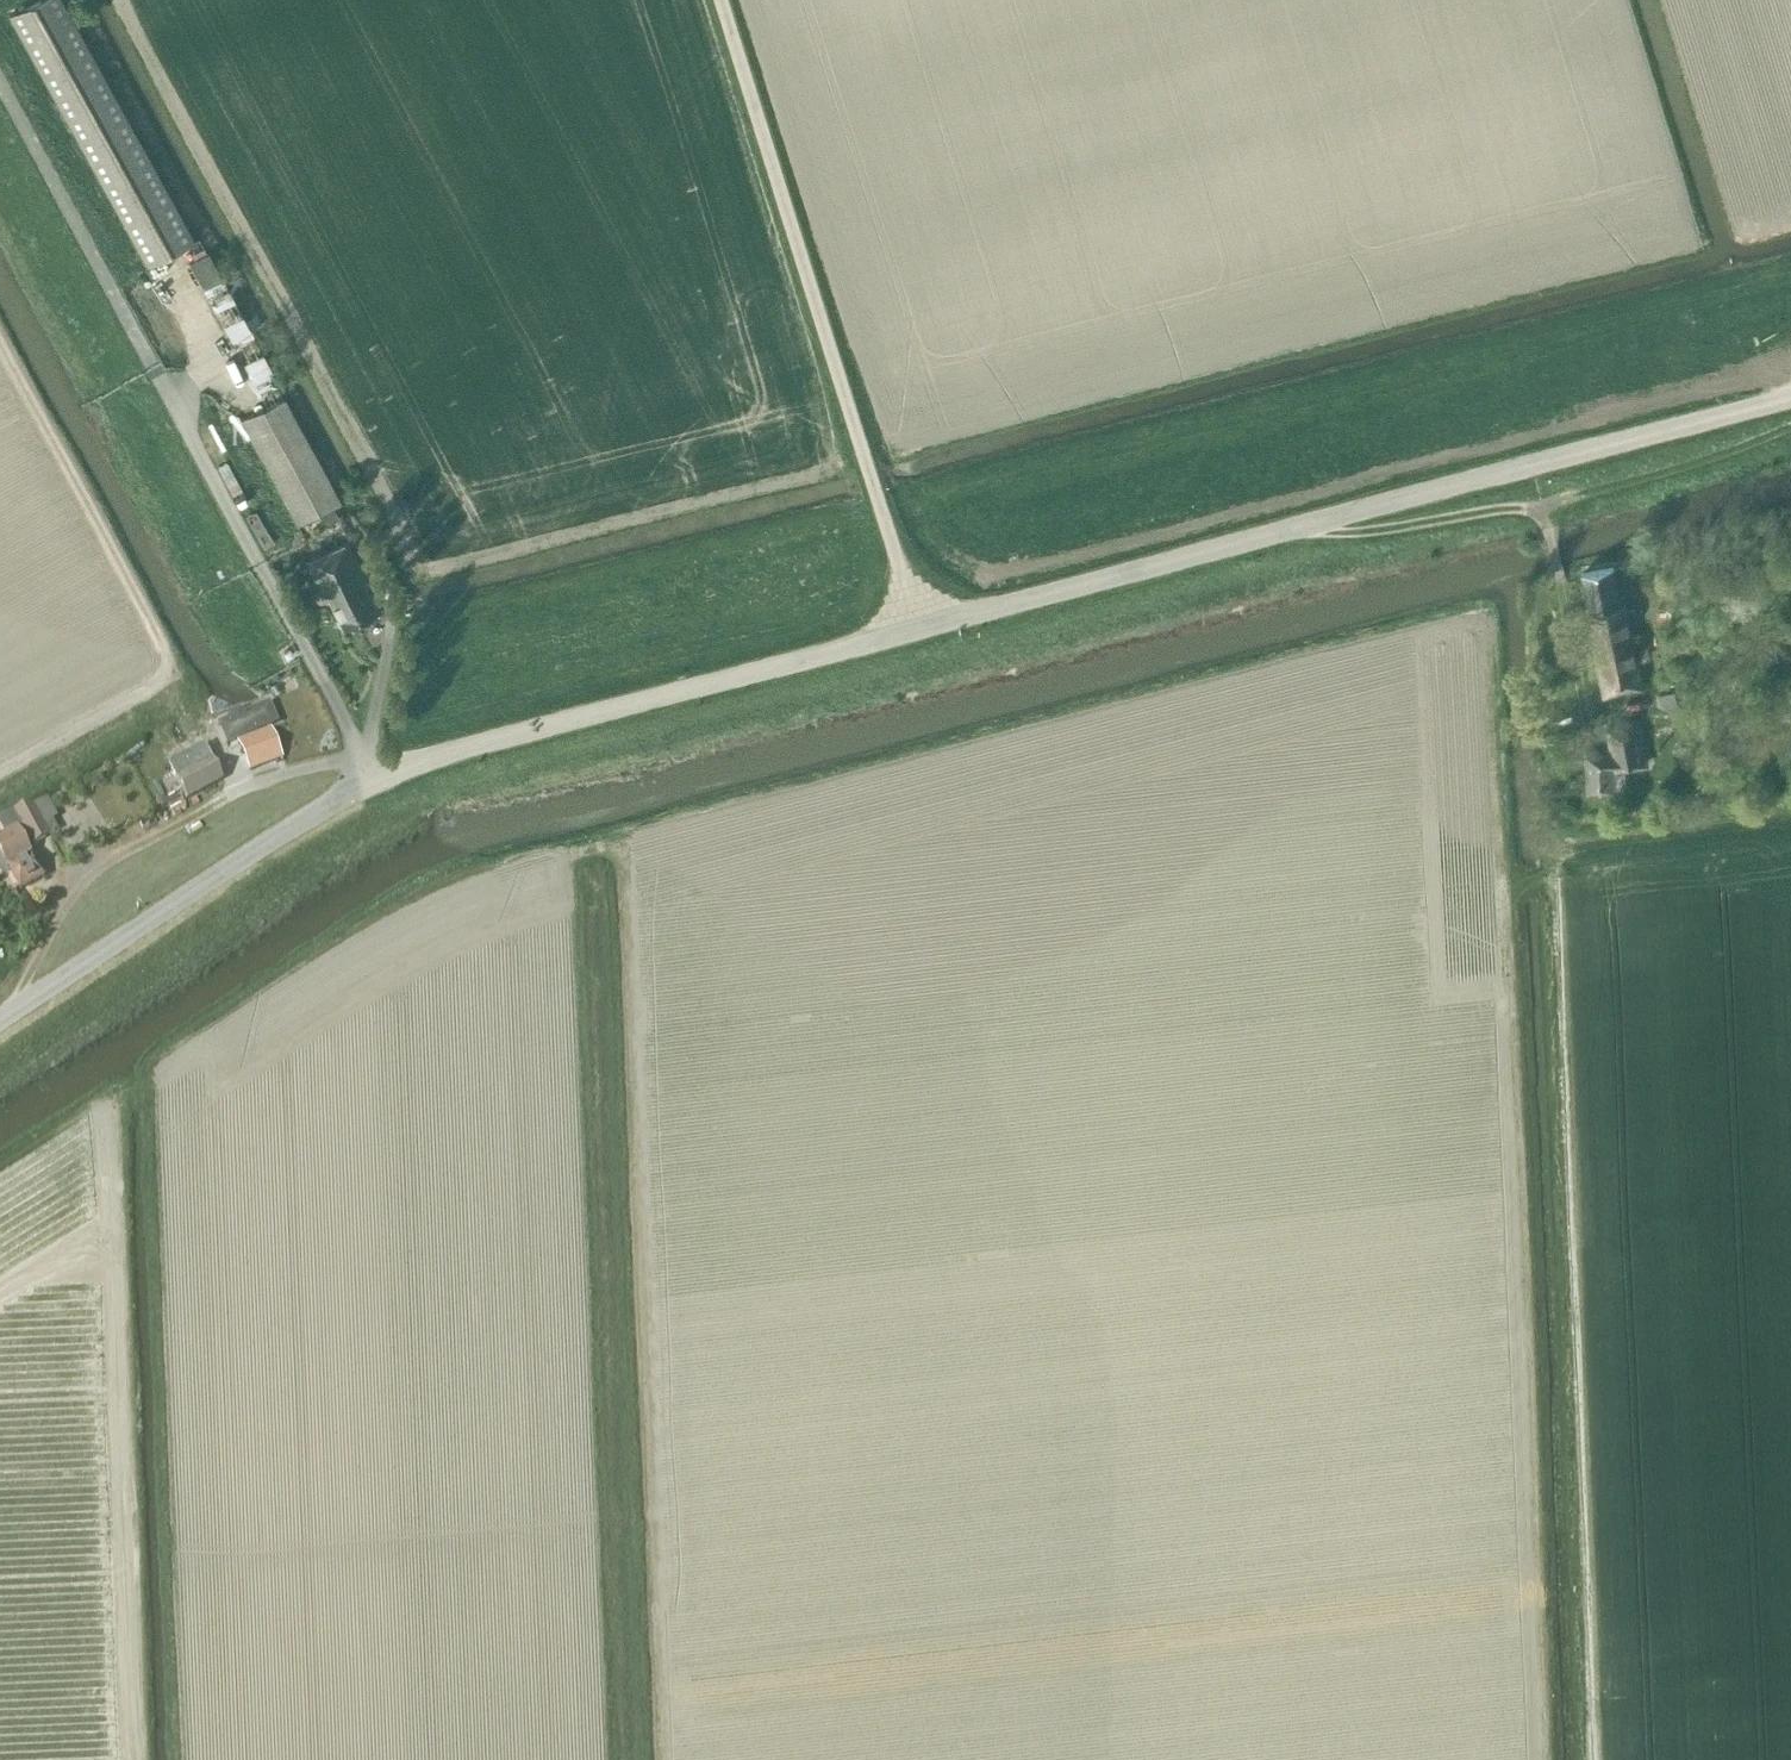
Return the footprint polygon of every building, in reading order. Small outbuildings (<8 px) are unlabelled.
[(194,239),(63,0),(35,0),(9,14),(147,265),(194,239)] [(340,501),(303,433),(283,396),(241,418),(297,524),(340,501)] [(328,598),(343,627),(377,609),(362,580),(366,579),(346,539),(305,561),(325,600),(328,598)] [(1644,630),(1631,632),(1625,603),(1619,604),(1612,566),(1582,571),(1604,692),(1641,685),(1636,658),(1649,656),(1644,630)] [(226,719),(228,724),(216,729),(226,750),(268,732),(280,727),(270,705),(257,711),(243,717),(241,713),(226,719)] [(1623,788),(1622,770),(1647,765),(1639,725),(1606,732),(1610,752),(1584,753),(1586,789),(1623,788)] [(252,746),(263,773),(295,759),(283,732),(252,746)] [(169,763),(167,764),(186,799),(222,779),(203,745),(191,751),(184,739),(163,750),(169,763)] [(19,826),(31,847),(49,837),(43,826),(57,818),(46,799),(32,806),(29,802),(13,811),(13,810),(0,816),(0,826),(4,834),(0,836),(0,866),(5,864),(19,890),(43,876),(30,853),(16,828),(19,826)] [(22,907),(15,894),(5,900),(13,913),(22,907)]
